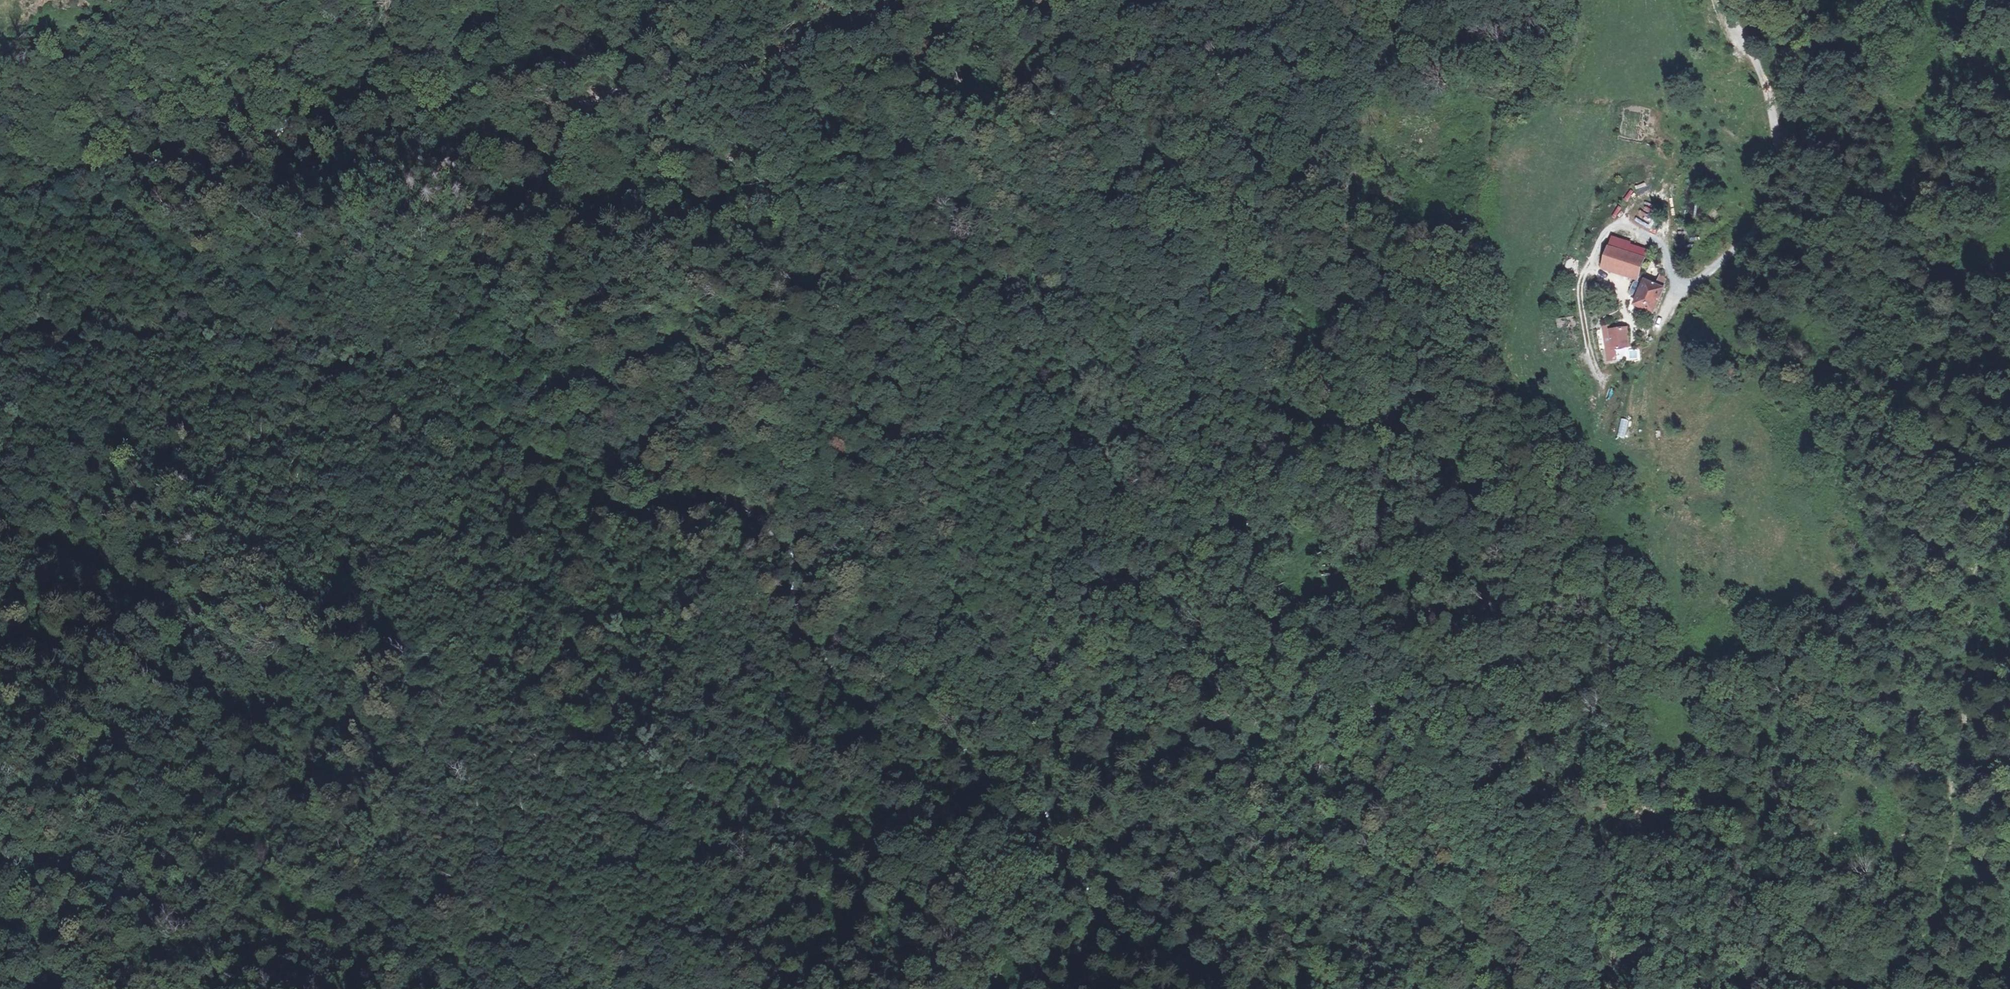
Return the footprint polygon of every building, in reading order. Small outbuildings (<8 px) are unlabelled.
[(58,18),(79,9),(76,4),(74,5),(72,0),(54,0),(56,3),(51,5),(58,18)] [(1642,283),(1647,263),(1614,256),(1610,275),(1642,283)] [(1658,320),(1669,287),(1650,282),(1639,315),(1658,320)] [(1618,348),(1622,335),(1609,331),(1606,345),(1618,348)] [(1620,420),(1618,436),(1627,437),(1629,421),(1620,420)]
